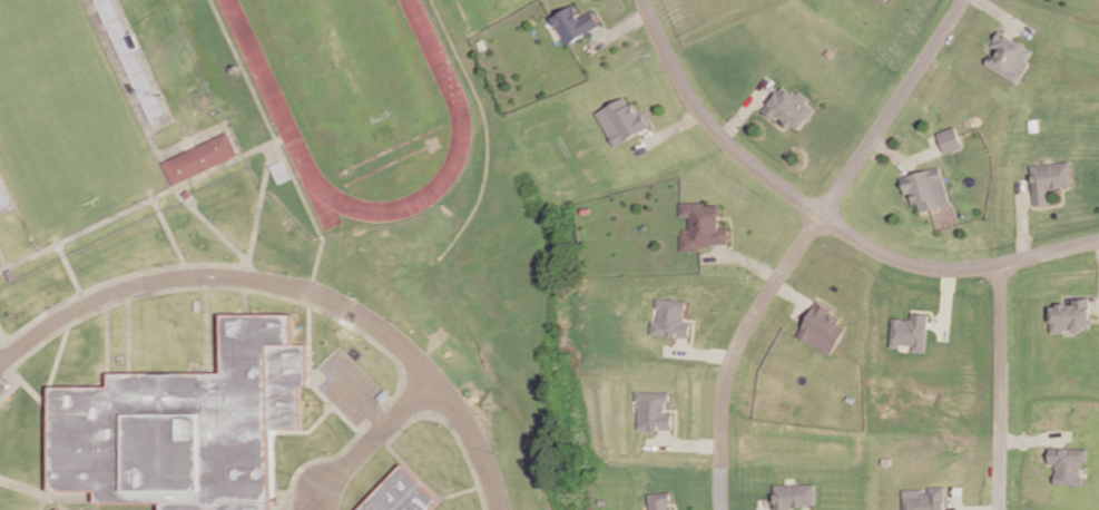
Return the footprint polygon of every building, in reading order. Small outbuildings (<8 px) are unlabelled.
[(551,16),(569,42),(601,21),(592,8),(578,18),(577,16),(575,12),(578,10),(573,2),(551,16)] [(1001,30),(993,43),(1000,48),(997,53),(995,56),(992,53),(987,62),(1018,81),(1030,61),(1027,59),(1032,50),(1001,30)] [(825,51),(831,57),(835,51),(830,47),(825,51)] [(784,85),(764,109),(776,119),(779,115),(785,119),(784,120),(787,124),(792,126),(794,124),(798,128),(815,108),(806,101),(809,97),(799,89),(797,92),(794,89),(788,89),(784,85)] [(598,111),(616,143),(649,124),(641,110),(639,111),(634,101),(628,104),(624,97),(598,111)] [(1030,118),(1031,129),(1039,128),(1038,117),(1030,118)] [(939,130),(946,150),(963,144),(960,134),(955,124),(939,130)] [(176,184),(242,151),(233,131),(167,163),(176,184)] [(1031,164),(1034,203),(1051,202),(1049,185),(1063,183),(1072,183),(1070,159),(1031,164)] [(901,175),(906,192),(910,190),(913,202),(918,199),(921,209),(931,206),(951,200),(940,164),(901,175)] [(681,202),(681,212),(689,212),(690,233),(681,233),(681,248),(700,248),(700,244),(712,244),(712,242),(728,242),(728,225),(718,225),(718,204),(704,204),(703,200),(681,202)] [(1059,301),(1059,305),(1052,305),(1053,330),(1064,330),(1063,327),(1075,327),(1078,330),(1081,330),(1083,327),(1093,327),(1092,295),(1075,295),(1075,302),(1069,302),(1069,301),(1059,301)] [(686,300),(657,298),(656,309),(660,309),(660,321),(653,321),(652,335),(690,338),(691,321),(685,321),(686,300)] [(817,298),(797,333),(830,352),(834,344),(845,326),(836,321),(838,316),(830,311),(832,307),(817,298)] [(890,318),(889,346),(911,346),(910,351),(925,352),(927,314),(909,313),(909,319),(890,318)] [(271,434),(271,509),(154,509),(154,506),(92,506),(92,498),(92,493),(48,493),(47,389),(100,389),(106,389),(106,375),(122,375),(202,374),(220,374),(219,316),(244,316),(297,315),(297,345),(311,345),(311,388),(301,388),(301,428),(271,428),(271,434)] [(668,392),(639,391),(638,428),(674,429),(674,412),(668,412),(668,392)] [(1053,445),(1053,461),(1060,461),(1060,463),(1059,481),(1087,482),(1087,474),(1082,474),(1083,460),(1089,460),(1090,448),(1053,445)] [(439,504),(433,509),(358,509),(401,467),(439,504)] [(776,509),(789,509),(789,504),(805,503),(815,503),(815,482),(775,483),(776,509)] [(902,509),(945,509),(944,487),(902,489),(902,509)] [(651,509),(672,509),(670,502),(670,499),(673,499),(671,489),(649,492),(651,509)]
